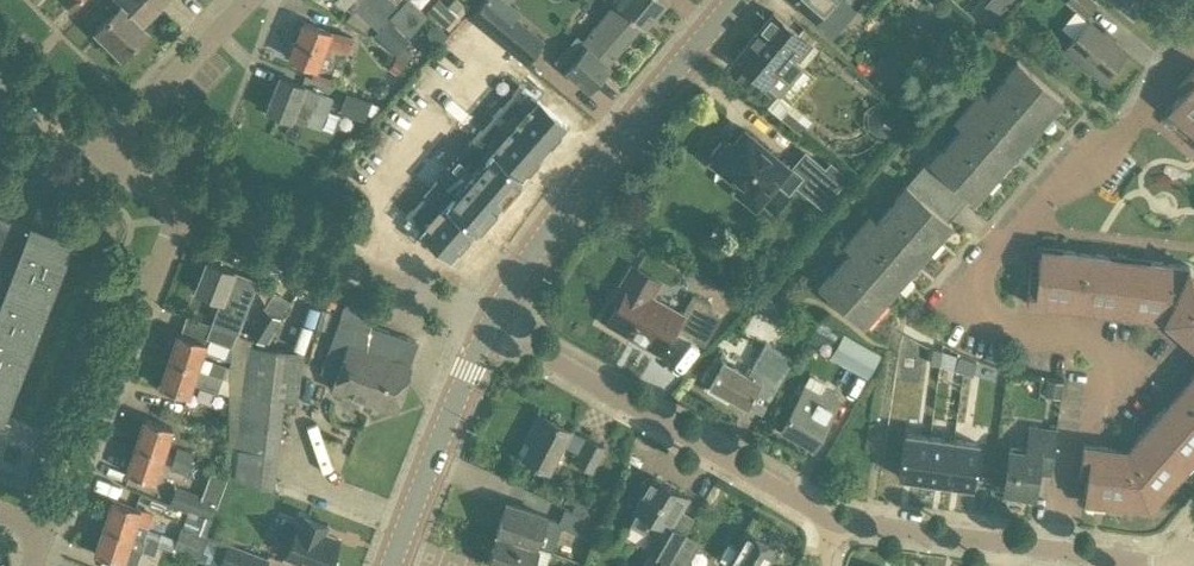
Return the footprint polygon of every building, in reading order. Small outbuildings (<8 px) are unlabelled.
[(138,47),(135,44),(148,31),(143,26),(168,0),(114,0),(119,5),(94,30),(121,58),(125,54),(128,57),(138,47)] [(392,0),(337,0),(351,13),(354,10),(377,30),(373,35),(396,55),(411,39),(388,19),(389,18),(409,35),(427,15),(410,0),(403,0),(398,6),(392,0)] [(466,6),(459,0),(452,0),(447,6),(440,0),(436,0),(427,11),(446,28),(466,6)] [(628,41),(641,25),(617,3),(617,2),(616,0),(582,40),(576,35),(555,60),(589,90),(611,65),(608,63),(622,48),(622,49),(623,48),(623,49),(629,41),(628,41)] [(644,27),(667,0),(619,0),(617,2),(617,3),(644,27)] [(849,3),(845,0),(792,0),(831,35),(854,8),(849,3)] [(1097,2),(1095,0),(1065,0),(1085,17),(1097,2)] [(1149,0),(1115,0),(1131,14),(1143,1),(1146,4),(1149,0)] [(483,3),(470,19),(525,64),(545,41),(515,17),(509,24),(483,3)] [(985,4),(976,15),(988,26),(998,15),(985,4)] [(766,106),(776,95),(779,97),(804,68),(797,62),(812,45),(805,39),(774,13),(734,59),(744,68),(735,79),(766,106)] [(348,52),(352,36),(331,31),(304,20),(295,42),(292,41),(288,52),(291,53),(288,59),(316,70),(325,47),(348,52)] [(1102,32),(1089,20),(1065,48),(1102,80),(1126,52),(1113,41),(1115,38),(1104,29),(1102,32)] [(396,58),(388,69),(406,82),(414,71),(396,58)] [(997,87),(1041,125),(1063,100),(1017,60),(1005,74),(1007,76),(997,87)] [(1177,88),(1182,93),(1167,110),(1193,134),(1193,68),(1177,88)] [(320,129),(332,97),(304,87),(305,86),(279,76),(266,110),(267,111),(266,115),(277,119),(278,115),(291,120),(292,118),(320,129)] [(519,80),(402,213),(419,228),(417,230),(450,258),(476,229),(477,230),(525,175),(524,174),(568,123),(519,80)] [(386,84),(378,83),(373,89),(376,98),(385,98),(390,92),(386,84)] [(911,116),(923,103),(902,83),(890,96),(911,116)] [(1018,151),(1041,125),(997,87),(988,98),(979,91),(967,105),(1018,151)] [(364,121),(371,102),(346,93),(339,111),(364,121)] [(867,118),(867,119),(867,120),(867,121),(868,122),(868,123),(868,124),(868,125),(869,126),(869,127),(870,128),(871,129),(872,130),(872,131),(873,131),(874,132),(875,133),(876,133),(877,133),(877,134),(878,134),(879,134),(880,134),(881,135),(882,135),(883,135),(884,135),(885,135),(886,134),(887,134),(888,134),(889,133),(890,133),(891,132),(892,132),(893,131),(894,130),(894,129),(895,129),(895,128),(896,128),(896,127),(896,126),(897,126),(897,125),(897,124),(898,124),(898,123),(898,122),(898,121),(898,120),(898,119),(898,118),(898,117),(898,116),(898,115),(897,115),(897,114),(897,113),(896,112),(896,111),(895,111),(895,110),(895,109),(894,109),(894,108),(893,108),(892,107),(891,106),(890,106),(889,105),(888,105),(887,104),(886,104),(885,104),(884,104),(883,104),(882,104),(881,104),(880,104),(879,104),(878,104),(878,105),(877,105),(876,105),(875,106),(874,106),(874,107),(873,107),(872,108),(871,109),(870,110),(870,111),(869,112),(869,113),(868,113),(868,114),(868,115),(868,116),(867,117),(867,118)] [(996,176),(1018,151),(967,105),(953,121),(962,128),(953,138),(996,176)] [(790,169),(744,131),(732,146),(728,143),(722,138),(708,155),(714,160),(743,184),(738,189),(755,202),(759,198),(774,211),(796,185),(822,207),(847,178),(830,164),(825,169),(805,152),(790,169)] [(974,202),(996,176),(953,138),(942,150),(940,148),(929,160),(927,159),(926,160),(969,197),(974,202)] [(948,221),(969,197),(926,160),(905,184),(948,221)] [(952,224),(948,221),(905,184),(893,198),(895,200),(885,213),(929,250),(952,224)] [(67,211),(40,200),(31,223),(58,234),(67,211)] [(907,275),(929,250),(885,213),(876,222),(868,215),(854,231),(907,275)] [(68,240),(0,214),(0,414),(1,414),(68,240)] [(885,301),(907,275),(854,231),(842,245),(850,252),(841,263),(885,301)] [(1188,266),(1040,248),(1038,271),(1030,270),(1026,303),(1058,306),(1059,299),(1100,304),(1099,312),(1146,317),(1147,310),(1167,312),(1183,326),(1178,332),(1193,346),(1193,271),(1188,266)] [(211,323),(236,334),(258,282),(234,273),(235,272),(206,261),(194,290),(220,300),(211,323)] [(863,326),(885,301),(841,263),(831,274),(829,272),(817,286),(863,326)] [(704,346),(721,319),(708,311),(712,304),(693,293),(681,314),(651,297),(660,282),(631,265),(612,299),(618,303),(606,323),(660,354),(674,329),(692,339),(704,346)] [(264,343),(280,318),(262,306),(246,332),(264,343)] [(394,411),(418,342),(340,314),(320,371),(336,377),(332,389),(365,401),(363,407),(377,411),(379,405),(394,411)] [(232,344),(236,334),(211,323),(205,336),(231,347),(232,344)] [(168,360),(222,378),(226,365),(201,357),(206,341),(178,332),(168,360)] [(866,377),(879,355),(842,334),(829,357),(866,377)] [(303,351),(248,345),(232,344),(231,347),(228,380),(228,404),(229,474),(233,476),(273,491),(283,400),(297,401),(303,351)] [(931,352),(929,366),(939,367),(941,354),(939,353),(931,352)] [(957,353),(952,367),(961,370),(965,357),(961,356),(957,353)] [(722,361),(714,356),(701,381),(709,385),(706,389),(727,401),(729,396),(747,406),(760,383),(773,390),(786,367),(771,358),(767,366),(757,360),(749,375),(722,360),(722,361)] [(965,357),(961,370),(969,373),(974,360),(965,357)] [(217,391),(222,378),(168,360),(159,387),(187,397),(192,383),(217,391)] [(1060,399),(1063,383),(1046,381),(1044,397),(1060,399)] [(1170,411),(1164,406),(1133,441),(1139,446),(1126,461),(1120,456),(1113,456),(1114,448),(1083,444),(1079,478),(1086,479),(1083,501),(1149,510),(1193,458),(1193,382),(1170,411)] [(822,394),(805,384),(780,427),(784,429),(781,433),(793,439),(795,436),(814,446),(828,422),(827,421),(838,401),(823,392),(822,394)] [(603,446),(571,429),(538,413),(525,439),(529,442),(521,457),(549,472),(563,444),(580,452),(575,462),(591,470),(603,446)] [(135,445),(163,454),(172,427),(144,417),(135,445)] [(1052,463),(1057,431),(1029,427),(1027,446),(1010,443),(1003,491),(1034,495),(1039,461),(1052,463)] [(903,431),(897,475),(921,478),(927,434),(903,431)] [(927,434),(921,478),(946,481),(952,438),(927,434)] [(952,438),(946,481),(970,485),(976,441),(952,438)] [(154,482),(163,454),(135,445),(125,473),(154,482)] [(174,458),(189,463),(192,453),(178,448),(174,458)] [(185,474),(189,463),(174,458),(171,469),(185,474)] [(689,497),(652,476),(633,509),(637,512),(630,524),(651,537),(645,548),(650,551),(642,565),(665,565),(685,532),(667,522),(674,512),(679,515),(689,497)] [(211,519),(217,502),(176,486),(170,503),(188,510),(211,519)] [(103,526),(144,539),(148,526),(136,522),(141,508),(112,498),(103,526)] [(534,547),(541,527),(554,532),(558,520),(506,503),(496,532),(498,533),(498,534),(534,547)] [(593,539),(600,524),(564,508),(557,524),(593,539)] [(211,519),(188,510),(173,550),(196,558),(196,557),(205,533),(207,534),(212,519),(211,519)] [(301,515),(298,523),(282,517),(275,537),(290,543),(285,557),(310,565),(332,565),(334,559),(333,556),(339,539),(324,533),(327,525),(301,515)] [(146,539),(144,539),(103,526),(94,554),(122,563),(127,550),(141,554),(146,539)] [(775,547),(748,531),(738,549),(727,542),(718,559),(729,564),(732,565),(764,565),(775,547)] [(269,557),(207,534),(205,533),(196,557),(219,565),(220,564),(224,565),(266,565),(269,557)] [(534,547),(498,534),(488,563),(496,565),(536,565),(531,564),(537,547),(534,547)] [(674,555),(668,565),(694,565),(674,555)]
